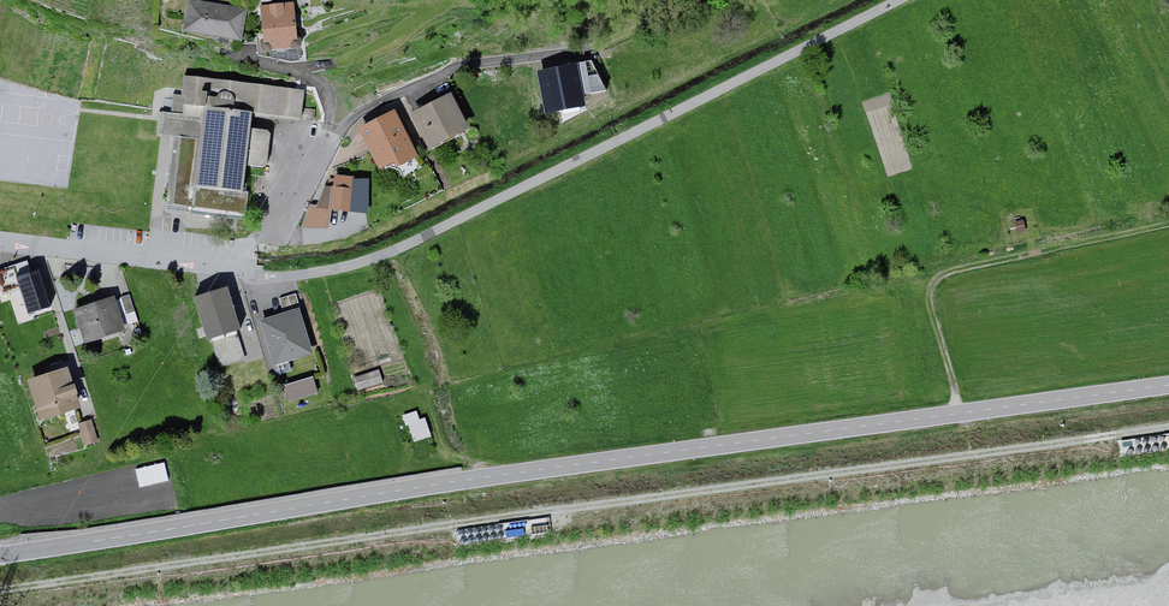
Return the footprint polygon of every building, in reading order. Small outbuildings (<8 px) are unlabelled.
[(182,30),(241,40),(247,8),(198,0),(187,0),(182,30)] [(294,2),(260,5),(264,47),(298,44),(294,2)] [(537,71),(545,115),(586,106),(578,62),(537,71)] [(173,117),(165,116),(163,138),(176,139),(168,208),(248,217),(251,170),(267,172),(272,167),(274,138),(271,135),(255,134),(257,117),(305,123),(307,94),(185,81),(183,101),(173,100),(173,117)] [(451,90),(410,112),(429,148),(470,126),(451,90)] [(418,154),(395,107),(358,126),(379,167),(394,160),(396,165),(418,154)] [(372,177),(334,173),(333,186),(324,185),(317,204),(310,203),(301,228),(328,228),(330,208),(368,212),(372,177)] [(20,290),(27,312),(50,305),(38,269),(31,271),(27,261),(0,270),(0,289),(2,295),(20,290)] [(226,285),(193,295),(207,338),(240,327),(226,285)] [(281,297),(283,308),(300,303),(297,293),(281,297)] [(114,295),(72,308),(84,343),(126,329),(114,295)] [(259,319),(273,365),(313,352),(298,306),(259,319)] [(68,365),(27,378),(40,419),(81,406),(68,365)] [(356,375),(360,389),(386,381),(382,368),(356,375)] [(312,375),(284,384),(289,402),(318,393),(312,375)] [(423,409),(406,413),(413,440),(430,436),(423,409)] [(91,419),(78,423),(85,446),(98,442),(91,419)] [(166,461),(137,468),(141,486),(171,479),(166,461)]
